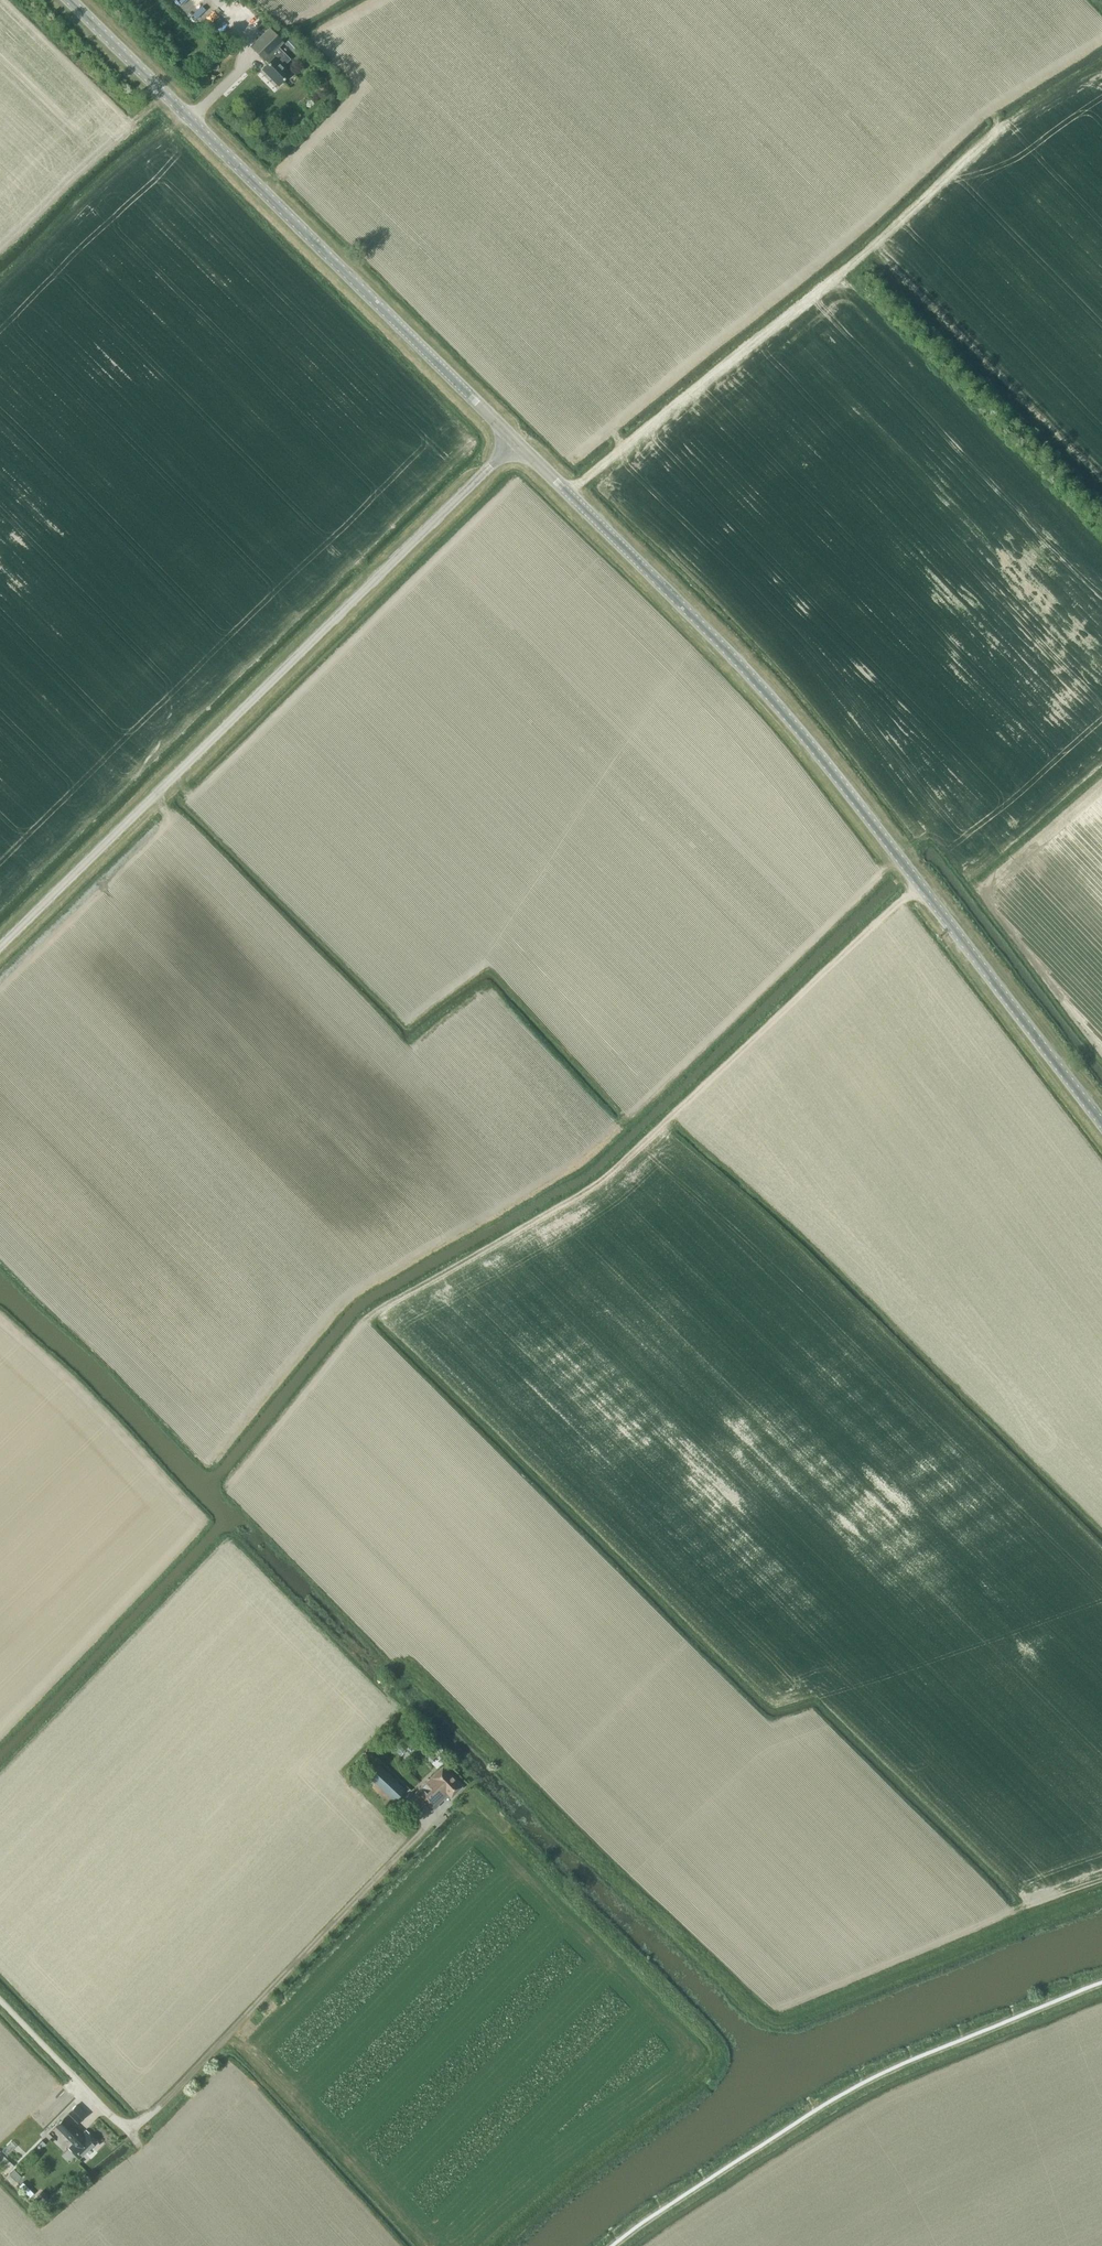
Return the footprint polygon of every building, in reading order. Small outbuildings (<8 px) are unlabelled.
[(283,42),(270,29),(269,28),(250,46),(264,62),(265,61),(268,64),(263,69),(278,85),(290,74),(283,67),(291,59),(278,47),(283,42)] [(300,50),(290,39),(285,43),(295,55),(300,50)] [(394,1800),(405,1789),(377,1763),(367,1775),(389,1795),(384,1801),(391,1809),(397,1803),(394,1800)] [(452,1798),(463,1787),(443,1767),(415,1794),(432,1811),(434,1809),(436,1809),(439,1806),(439,1804),(449,1794),(452,1798)] [(87,2114),(77,2104),(68,2113),(78,2123),(87,2114)] [(79,2158),(97,2141),(86,2130),(82,2134),(65,2117),(56,2126),(73,2143),(69,2148),(75,2154),(79,2158)] [(6,2175),(16,2186),(22,2180),(12,2169),(6,2175)] [(42,2190),(36,2196),(42,2202),(48,2196),(42,2190)]
